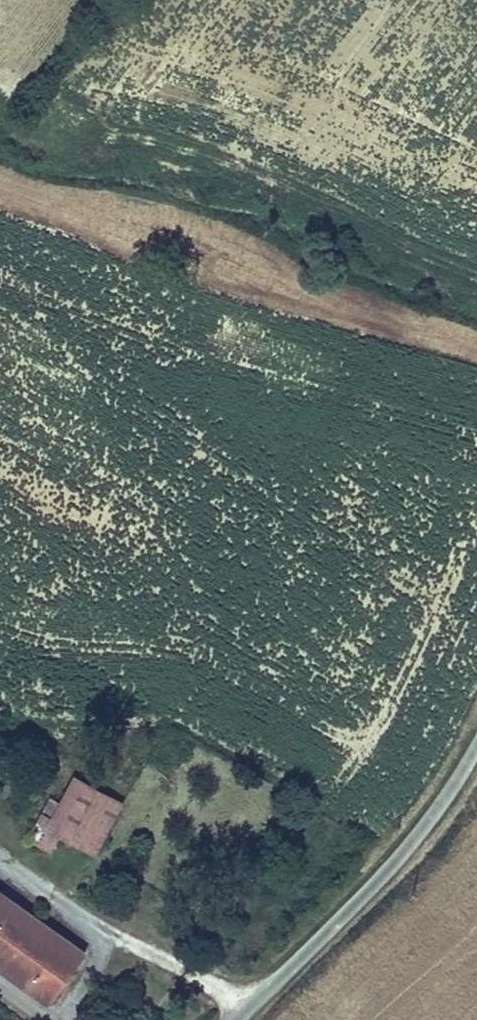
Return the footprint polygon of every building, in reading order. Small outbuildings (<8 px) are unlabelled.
[(133,802),(88,771),(59,808),(51,802),(34,827),(55,844),(65,828),(97,853),(133,802)] [(0,896),(0,973),(44,1004),(81,953),(0,896)]
